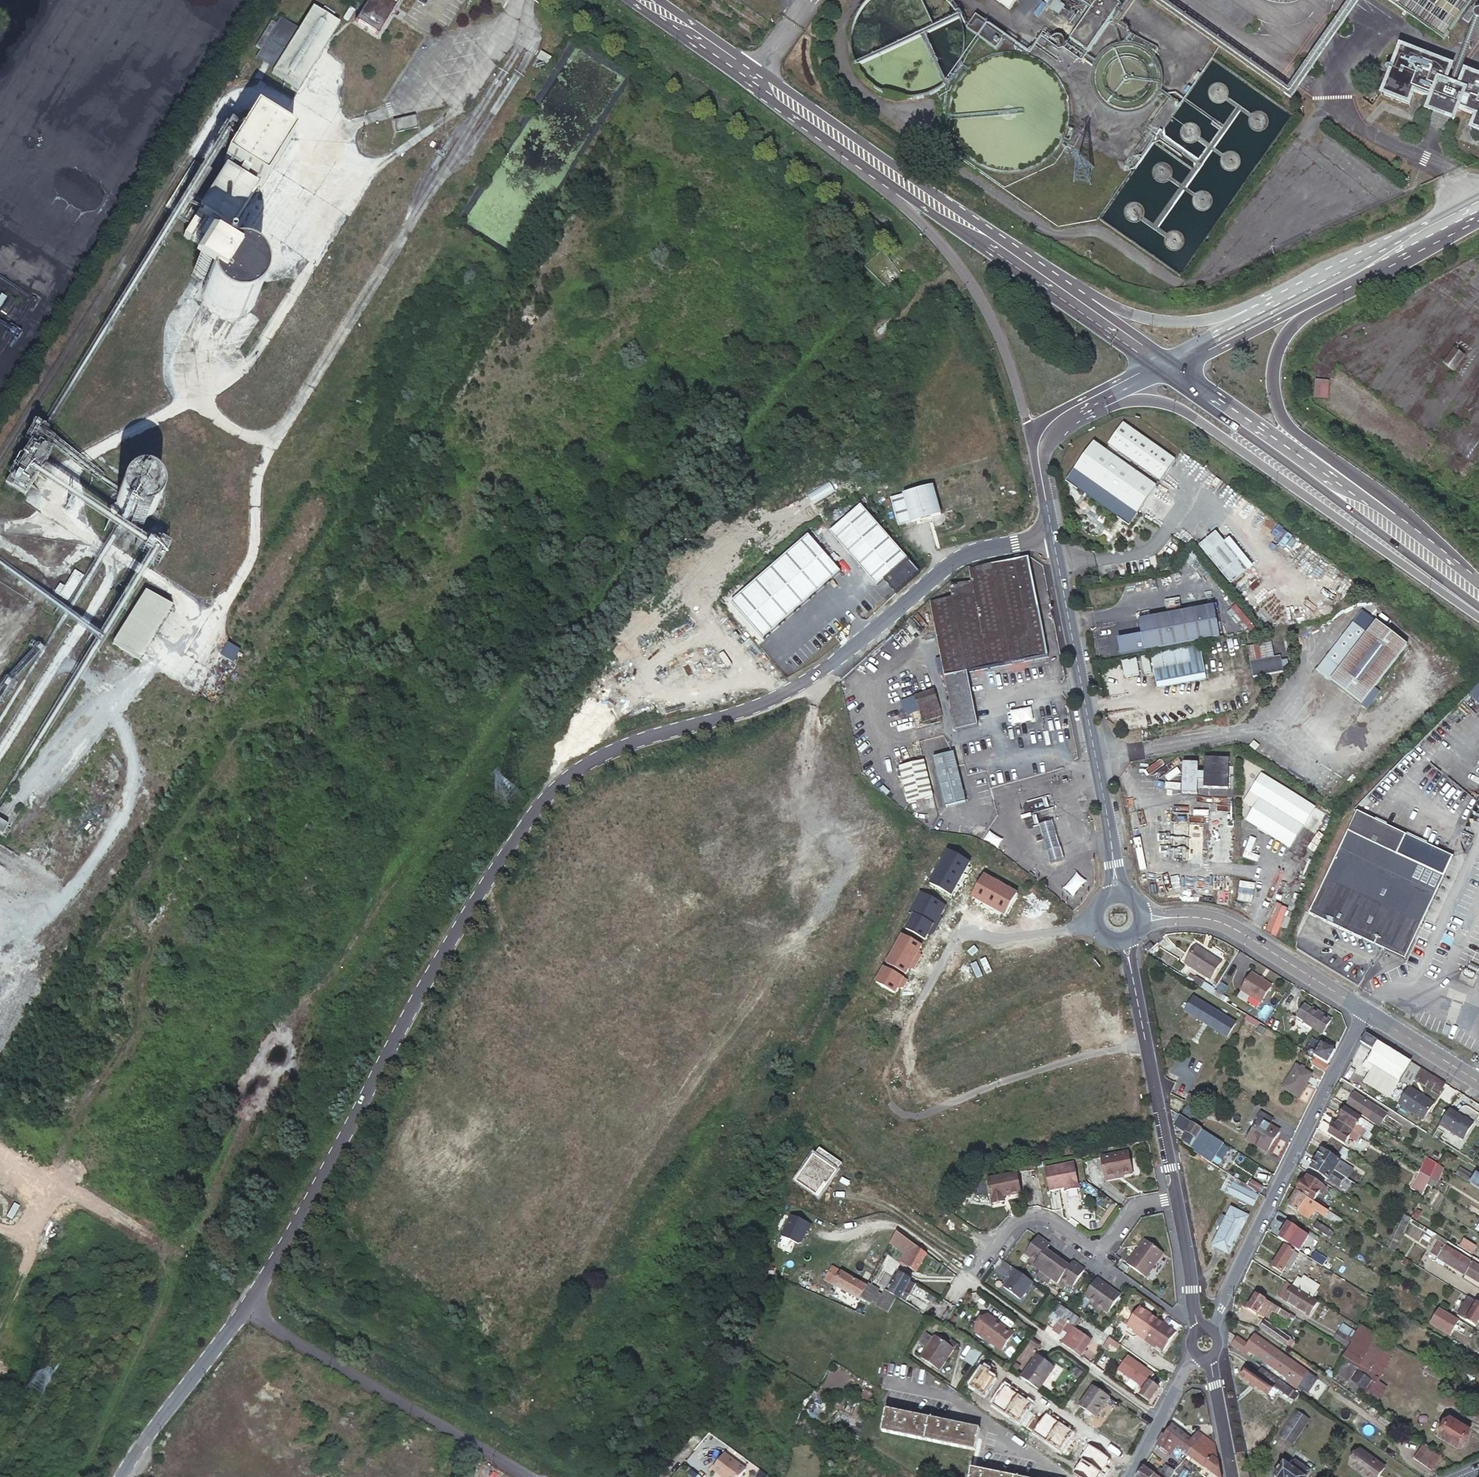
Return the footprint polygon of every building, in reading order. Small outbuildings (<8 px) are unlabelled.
[(355,21),(378,36),(400,0),(368,0),(355,21)] [(1009,9),(1015,0),(996,0),(1009,9)] [(1058,0),(1051,0),(1047,6),(1071,23),(1077,14),(1058,0)] [(1114,0),(1079,0),(1090,8),(1068,40),(1085,52),(1120,4),(1114,0)] [(1460,31),(1478,5),(1478,0),(1417,0),(1460,31)] [(312,8),(272,73),(298,89),(339,24),(312,8)] [(973,13),(964,26),(994,48),(1004,34),(973,13)] [(1064,40),(1064,38),(1063,37),(1062,36),(1060,35),(1059,34),(1057,34),(1056,34),(1054,35),(1053,35),(1052,37),(1051,38),(1050,39),(1050,41),(1050,42),(1050,44),(1050,45),(1051,46),(1052,48),(1054,48),(1055,49),(1057,49),(1058,49),(1060,49),(1061,48),(1062,47),(1063,46),(1064,44),(1064,43),(1064,41),(1064,40)] [(1391,38),(1374,81),(1399,90),(1404,79),(1426,88),(1421,101),(1451,112),(1456,101),(1478,109),(1474,120),(1478,121),(1478,73),(1465,67),(1460,79),(1438,70),(1442,58),(1391,38)] [(1293,116),(1211,59),(1179,103),(1169,97),(1145,131),(1155,138),(1097,219),(1114,231),(1179,276),(1193,258),(1293,116)] [(253,115),(223,163),(227,166),(259,185),(261,187),(291,139),(253,115)] [(415,117),(394,122),(396,132),(417,128),(415,117)] [(259,185),(227,166),(189,226),(183,237),(214,256),(259,185)] [(189,169),(165,207),(187,221),(197,205),(200,206),(213,185),(189,169)] [(237,267),(233,266),(228,266),(224,266),(220,267),(216,269),(212,272),(209,275),(206,279),(204,282),(203,287),(202,291),(202,295),(203,300),(204,304),(207,307),(209,311),(212,314),(216,317),(220,318),(224,320),(228,320),(233,320),(237,319),(241,318),(245,315),(248,313),(251,309),(254,306),(255,301),(256,297),(257,293),(256,289),(255,284),(254,280),(251,277),(248,273),(245,271),(241,268),(237,267)] [(204,273),(198,269),(194,275),(201,279),(204,273)] [(6,315),(15,300),(1,291),(0,293),(0,312),(6,315)] [(1471,355),(1460,347),(1448,363),(1460,371),(1471,355)] [(1327,398),(1328,379),(1314,378),(1313,397),(1327,398)] [(1180,459),(1127,423),(1118,436),(1113,434),(1104,446),(1098,442),(1097,443),(1091,439),(1073,465),(1075,468),(1074,470),(1077,473),(1071,482),(1134,525),(1161,485),(1110,450),(1113,445),(1165,480),(1180,459)] [(45,435),(32,426),(24,438),(29,442),(2,481),(21,495),(45,461),(33,453),(45,435)] [(132,480),(129,481),(126,482),(123,484),(121,487),(119,489),(117,492),(116,496),(116,499),(116,502),(116,506),(117,509),(119,512),(121,515),(123,517),(126,519),(129,520),(132,522),(136,522),(139,522),(143,521),(146,520),(149,518),(151,516),(154,513),(155,510),(157,507),(158,504),(158,501),(158,497),(157,494),(155,491),(154,488),(151,485),(149,483),(146,482),(143,480),(139,480),(136,480),(132,480)] [(934,487),(891,498),(899,526),(912,522),(912,523),(941,515),(934,487)] [(897,594),(921,573),(861,506),(830,533),(878,587),(885,580),(897,594)] [(1196,543),(1228,584),(1246,570),(1215,529),(1196,543)] [(764,640),(841,573),(809,536),(732,603),(764,640)] [(1035,587),(1029,559),(972,572),(974,586),(952,591),(953,604),(934,609),(949,682),(972,677),(1018,667),(1050,661),(1035,587)] [(82,576),(74,570),(64,587),(60,584),(54,592),(67,601),(82,576)] [(171,609),(145,592),(112,643),(139,660),(171,609)] [(1116,642),(1118,655),(1218,636),(1213,605),(1137,619),(1139,634),(1127,637),(1128,640),(1116,642)] [(1414,645),(1383,621),(1371,637),(1356,626),(1322,671),(1374,711),(1387,692),(1382,688),(1414,645)] [(1279,638),(1247,645),(1253,674),(1253,676),(1285,670),(1279,638)] [(221,654),(234,660),(240,646),(227,640),(221,654)] [(1197,646),(1150,656),(1156,687),(1204,678),(1197,646)] [(1150,655),(1142,654),(1141,672),(1149,672),(1150,655)] [(1138,673),(1135,656),(1120,659),(1123,676),(1138,673)] [(982,730),(972,677),(949,682),(959,734),(982,730)] [(1478,704),(1478,679),(1467,695),(1478,704)] [(930,696),(911,699),(917,729),(937,725),(930,696)] [(954,752),(934,757),(946,807),(966,802),(954,752)] [(1183,762),(1182,793),(1198,793),(1199,780),(1204,780),(1204,788),(1228,788),(1229,758),(1205,758),(1204,772),(1199,772),(1199,763),(1183,762)] [(921,765),(902,769),(912,805),(937,798),(929,763),(921,765)] [(1321,809),(1268,774),(1255,793),(1265,800),(1256,813),(1258,813),(1280,828),(1300,841),(1321,809)] [(0,807),(0,816),(8,821),(12,824),(16,817),(0,806),(0,807)] [(1234,812),(1211,812),(1209,861),(1233,862),(1234,812)] [(1295,850),(1300,841),(1280,828),(1258,813),(1256,813),(1250,822),(1295,850)] [(8,821),(0,816),(0,834),(8,821)] [(1448,862),(1352,817),(1343,837),(1439,882),(1448,862)] [(1052,822),(1038,825),(1050,863),(1064,860),(1052,822)] [(1176,823),(1175,861),(1206,861),(1207,824),(1176,823)] [(1439,882),(1343,837),(1308,912),(1405,956),(1439,882)] [(944,859),(942,862),(964,874),(970,863),(948,851),(944,859)] [(938,869),(936,873),(958,885),(964,874),(942,862),(938,869)] [(958,885),(936,873),(934,876),(930,884),(952,896),(958,885)] [(1077,873),(1063,889),(1073,898),(1087,881),(1077,873)] [(983,903),(995,881),(992,880),(984,875),(972,897),(983,903)] [(1216,904),(1228,904),(1229,891),(1228,891),(1228,890),(1229,890),(1229,875),(1213,875),(1212,890),(1216,890),(1216,904)] [(998,883),(995,881),(983,903),(994,909),(1006,887),(998,883)] [(1009,889),(1006,887),(994,909),(1005,915),(1017,894),(1009,889)] [(920,892),(909,912),(914,915),(937,927),(940,921),(938,919),(946,906),(920,892)] [(937,927),(914,915),(905,929),(925,940),(929,932),(933,934),(937,927)] [(902,935),(894,949),(917,962),(921,955),(917,953),(922,946),(902,935)] [(1157,944),(1151,949),(1155,953),(1161,948),(1157,944)] [(1227,962),(1203,947),(1191,964),(1216,979),(1227,962)] [(894,949),(887,963),(906,974),(910,967),(914,969),(917,962),(894,949)] [(884,968),(876,982),(896,992),(900,985),(903,987),(907,980),(884,968)] [(1474,975),(1463,969),(1461,974),(1462,976),(1470,980),(1472,979),(1474,975)] [(1275,986),(1256,974),(1245,992),(1264,1003),(1275,986)] [(1201,990),(1187,982),(1179,996),(1177,999),(1175,1003),(1173,1007),(1227,1039),(1235,1025),(1195,1000),(1197,996),(1201,990)] [(1243,1025),(1244,1022),(1247,1017),(1232,1008),(1214,997),(1211,996),(1201,990),(1197,996),(1224,1013),(1243,1025)] [(1305,1024),(1305,1025),(1324,1036),(1334,1020),(1315,1009),(1314,1010),(1306,1005),(1297,1019),(1305,1024)] [(1247,1017),(1244,1022),(1257,1030),(1260,1025),(1254,1022),(1247,1017)] [(1370,1037),(1365,1034),(1360,1043),(1375,1052),(1380,1045),(1420,1070),(1421,1069),(1416,1066),(1396,1054),(1370,1037)] [(1337,1051),(1323,1043),(1315,1056),(1329,1064),(1337,1051)] [(1414,1080),(1420,1070),(1380,1045),(1375,1052),(1365,1067),(1373,1073),(1398,1088),(1401,1083),(1409,1089),(1414,1082),(1415,1081),(1414,1080)] [(1312,1067),(1325,1074),(1327,1070),(1329,1067),(1316,1060),(1312,1067)] [(1295,1068),(1282,1090),(1298,1100),(1311,1077),(1295,1068)] [(1422,1070),(1415,1081),(1414,1082),(1426,1089),(1434,1077),(1427,1073),(1422,1070)] [(1398,1088),(1373,1073),(1368,1081),(1381,1089),(1392,1097),(1398,1088)] [(1434,1078),(1427,1089),(1439,1097),(1446,1085),(1435,1078),(1434,1078)] [(1381,1089),(1368,1081),(1366,1084),(1390,1100),(1392,1097),(1381,1089)] [(1409,1089),(1398,1106),(1423,1122),(1433,1107),(1422,1101),(1424,1099),(1409,1089)] [(1348,1105),(1358,1111),(1365,1101),(1355,1094),(1348,1105)] [(1181,1116),(1183,1118),(1191,1123),(1195,1126),(1197,1123),(1201,1114),(1202,1112),(1200,1110),(1203,1103),(1189,1096),(1185,1103),(1187,1105),(1181,1116)] [(1434,1105),(1424,1099),(1422,1101),(1433,1107),(1434,1105)] [(1365,1101),(1358,1111),(1369,1119),(1376,1108),(1365,1101)] [(1345,1109),(1340,1117),(1342,1119),(1339,1124),(1351,1130),(1359,1136),(1370,1142),(1373,1136),(1370,1133),(1374,1127),(1345,1109)] [(1203,1111),(1202,1112),(1201,1114),(1197,1123),(1200,1124),(1204,1126),(1210,1114),(1203,1111)] [(1474,1127),(1450,1112),(1440,1128),(1464,1143),(1474,1127)] [(1259,1123),(1248,1143),(1267,1154),(1278,1134),(1269,1129),(1272,1122),(1260,1115),(1256,1121),(1259,1123)] [(1191,1123),(1183,1118),(1177,1127),(1189,1135),(1184,1142),(1195,1148),(1198,1142),(1207,1148),(1209,1147),(1215,1138),(1209,1135),(1198,1128),(1195,1126),(1191,1123)] [(1337,1128),(1334,1126),(1329,1134),(1347,1145),(1350,1139),(1356,1141),(1359,1136),(1351,1130),(1339,1124),(1337,1128)] [(1330,1140),(1326,1147),(1346,1159),(1350,1152),(1330,1140)] [(1198,1142),(1195,1148),(1199,1151),(1201,1149),(1207,1152),(1209,1149),(1207,1148),(1198,1142)] [(1199,1151),(1198,1153),(1204,1157),(1214,1163),(1219,1155),(1209,1149),(1207,1152),(1201,1149),(1199,1151)] [(820,1150),(796,1183),(816,1197),(825,1185),(827,1187),(842,1166),(820,1150)] [(1323,1151),(1317,1160),(1320,1162),(1335,1171),(1336,1172),(1343,1176),(1345,1178),(1348,1179),(1353,1170),(1323,1151)] [(1124,1176),(1133,1174),(1129,1152),(1102,1158),(1107,1182),(1119,1179),(1119,1177),(1124,1176)] [(1435,1154),(1431,1160),(1436,1163),(1440,1157),(1435,1154)] [(1422,1173),(1431,1179),(1435,1170),(1438,1164),(1436,1163),(1431,1160),(1430,1159),(1428,1158),(1421,1173),(1422,1173)] [(1320,1162),(1317,1160),(1311,1168),(1329,1180),(1335,1171),(1320,1162)] [(1075,1162),(1046,1169),(1050,1191),(1066,1187),(1067,1191),(1081,1188),(1075,1162)] [(1435,1170),(1431,1179),(1430,1180),(1437,1183),(1445,1169),(1439,1165),(1438,1165),(1438,1164),(1435,1170)] [(1459,1167),(1455,1173),(1466,1180),(1470,1174),(1459,1167)] [(1336,1172),(1335,1171),(1329,1180),(1340,1186),(1345,1178),(1343,1176),(1336,1172)] [(1422,1173),(1421,1173),(1413,1189),(1419,1193),(1423,1195),(1427,1187),(1427,1185),(1430,1180),(1431,1179),(1422,1173)] [(1018,1174),(989,1180),(993,1205),(1006,1203),(1005,1198),(1022,1194),(1018,1174)] [(1258,1192),(1254,1190),(1233,1177),(1225,1190),(1253,1206),(1260,1194),(1258,1192)] [(1307,1177),(1298,1191),(1315,1201),(1323,1187),(1307,1177)] [(1253,1186),(1255,1188),(1260,1190),(1262,1191),(1265,1185),(1253,1178),(1250,1184),(1253,1186)] [(1319,1206),(1306,1198),(1306,1199),(1297,1193),(1288,1207),(1297,1213),(1298,1213),(1309,1220),(1312,1216),(1313,1217),(1315,1213),(1326,1221),(1327,1220),(1331,1213),(1323,1208),(1319,1206)] [(1323,1208),(1331,1213),(1335,1216),(1338,1210),(1322,1201),(1319,1206),(1323,1208)] [(1227,1220),(1226,1224),(1242,1231),(1248,1218),(1232,1211),(1227,1220)] [(1288,1218),(1279,1213),(1276,1218),(1284,1224),(1288,1218)] [(1331,1213),(1327,1220),(1332,1223),(1336,1217),(1335,1216),(1331,1213)] [(1412,1219),(1405,1215),(1398,1230),(1401,1232),(1404,1234),(1410,1223),(1412,1219)] [(811,1226),(790,1216),(780,1238),(797,1246),(801,1244),(806,1233),(807,1234),(811,1226)] [(1317,1223),(1314,1229),(1331,1240),(1334,1234),(1317,1223)] [(1226,1224),(1224,1226),(1215,1245),(1231,1253),(1242,1231),(1226,1224)] [(1294,1247),(1296,1243),(1292,1240),(1298,1230),(1289,1224),(1279,1238),(1294,1247)] [(1292,1240),(1296,1243),(1302,1233),(1298,1230),(1292,1240)] [(1403,1237),(1404,1234),(1401,1232),(1398,1230),(1388,1249),(1395,1253),(1403,1237)] [(917,1247),(898,1233),(896,1236),(891,1245),(907,1256),(903,1263),(904,1264),(909,1267),(918,1273),(928,1255),(917,1247)] [(1441,1237),(1438,1242),(1478,1267),(1478,1260),(1450,1243),(1441,1237)] [(1046,1252),(1049,1246),(1037,1238),(1025,1255),(1032,1260),(1029,1264),(1034,1268),(1046,1252)] [(1127,1264),(1146,1277),(1164,1253),(1145,1240),(1137,1251),(1137,1250),(1127,1264)] [(1465,1241),(1461,1247),(1471,1253),(1474,1247),(1465,1241)] [(1438,1242),(1431,1253),(1435,1256),(1444,1261),(1460,1271),(1478,1283),(1478,1267),(1438,1242)] [(1282,1273),(1286,1268),(1295,1253),(1286,1247),(1273,1267),(1282,1273)] [(1057,1259),(1046,1252),(1034,1268),(1039,1272),(1036,1277),(1042,1281),(1057,1259)] [(1295,1253),(1286,1268),(1290,1270),(1300,1256),(1295,1253)] [(1310,1260),(1313,1262),(1320,1266),(1322,1267),(1325,1262),(1326,1260),(1315,1253),(1310,1260)] [(1310,1260),(1304,1256),(1301,1262),(1309,1267),(1313,1262),(1310,1260)] [(1444,1261),(1435,1256),(1432,1262),(1441,1267),(1444,1261)] [(1069,1268),(1057,1259),(1042,1281),(1049,1286),(1052,1281),(1058,1284),(1069,1268)] [(1073,1262),(1069,1268),(1058,1284),(1062,1287),(1065,1282),(1073,1288),(1085,1271),(1073,1262)] [(1328,1271),(1331,1266),(1325,1262),(1322,1267),(1328,1271)] [(1328,1271),(1334,1276),(1339,1268),(1333,1264),(1331,1266),(1328,1271)] [(826,1281),(835,1286),(842,1274),(832,1268),(826,1281)] [(1016,1271),(1014,1270),(1009,1277),(1011,1278),(1005,1287),(1022,1299),(1033,1283),(1027,1279),(1024,1277),(1016,1271)] [(860,1299),(861,1298),(867,1287),(858,1282),(842,1273),(842,1274),(835,1286),(846,1292),(860,1299)] [(1366,1296),(1373,1300),(1381,1282),(1383,1279),(1378,1276),(1376,1275),(1366,1296)] [(891,1294),(899,1298),(908,1303),(912,1296),(907,1293),(913,1282),(907,1279),(904,1277),(901,1276),(891,1294)] [(1109,1287),(1097,1279),(1085,1296),(1091,1301),(1088,1305),(1094,1309),(1109,1287)] [(1299,1280),(1294,1288),(1300,1292),(1305,1284),(1299,1280)] [(1305,1295),(1312,1299),(1318,1288),(1307,1281),(1305,1284),(1300,1292),(1305,1295)] [(912,1296),(918,1285),(913,1282),(907,1293),(912,1296)] [(881,1291),(868,1284),(867,1287),(861,1298),(871,1303),(871,1302),(879,1306),(884,1296),(879,1294),(881,1291)] [(1121,1296),(1109,1287),(1094,1309),(1099,1313),(1103,1308),(1109,1313),(1121,1296)] [(1317,1305),(1293,1289),(1284,1301),(1309,1317),(1317,1305)] [(884,1296),(879,1306),(891,1312),(898,1300),(899,1298),(891,1294),(886,1292),(885,1294),(884,1296)] [(1258,1314),(1259,1313),(1264,1305),(1267,1301),(1257,1295),(1248,1308),(1258,1314)] [(1469,1297),(1457,1316),(1476,1327),(1478,1322),(1478,1303),(1469,1297)] [(1281,1310),(1267,1301),(1264,1305),(1273,1311),(1278,1314),(1281,1310)] [(1264,1305),(1259,1313),(1268,1319),(1273,1311),(1264,1305)] [(1062,1306),(1057,1314),(1071,1325),(1077,1329),(1083,1321),(1062,1306)] [(1177,1332),(1141,1306),(1128,1325),(1139,1333),(1138,1335),(1151,1344),(1152,1342),(1164,1351),(1177,1332)] [(1439,1310),(1437,1309),(1429,1323),(1448,1335),(1457,1321),(1439,1310)] [(1071,1325),(1057,1314),(1054,1319),(1059,1323),(1055,1329),(1061,1334),(1063,1329),(1068,1333),(1062,1343),(1081,1356),(1092,1339),(1087,1336),(1077,1329),(1071,1325)] [(988,1316),(976,1333),(1002,1351),(1014,1334),(988,1316)] [(1265,1322),(1260,1330),(1288,1350),(1294,1343),(1265,1322)] [(1339,1385),(1348,1392),(1357,1398),(1373,1409),(1388,1388),(1379,1382),(1397,1349),(1388,1344),(1360,1327),(1359,1329),(1357,1332),(1350,1347),(1348,1351),(1334,1381),(1339,1385)] [(1349,1340),(1338,1333),(1334,1339),(1346,1347),(1349,1340)] [(920,1344),(927,1350),(934,1340),(927,1334),(920,1344)] [(1238,1337),(1232,1346),(1247,1356),(1249,1353),(1298,1387),(1308,1373),(1255,1336),(1249,1345),(1238,1337)] [(925,1353),(922,1358),(937,1368),(940,1370),(957,1344),(951,1340),(948,1345),(936,1337),(934,1340),(927,1350),(925,1353)] [(1025,1363),(1039,1345),(1032,1339),(1018,1358),(1025,1363)] [(1467,1355),(1465,1358),(1468,1360),(1466,1363),(1478,1370),(1478,1362),(1467,1355)] [(1146,1377),(1151,1380),(1154,1374),(1128,1356),(1124,1361),(1128,1364),(1137,1370),(1146,1377)] [(922,1358),(917,1364),(920,1366),(932,1375),(937,1368),(922,1358)] [(1042,1359),(1026,1381),(1037,1388),(1045,1394),(1060,1371),(1042,1359)] [(1137,1370),(1128,1364),(1124,1361),(1119,1369),(1123,1371),(1145,1387),(1151,1380),(1146,1377),(1137,1370)] [(1274,1388),(1260,1378),(1251,1372),(1245,1381),(1268,1397),(1274,1388)] [(1298,1407),(1303,1400),(1264,1372),(1260,1378),(1274,1388),(1268,1397),(1274,1402),(1280,1394),(1298,1407)] [(1090,1377),(1085,1373),(1082,1378),(1087,1382),(1090,1377)] [(1154,1382),(1151,1380),(1145,1387),(1141,1394),(1150,1400),(1160,1387),(1154,1382)] [(1094,1384),(1079,1405),(1097,1417),(1111,1396),(1094,1384)] [(1297,1411),(1280,1437),(1293,1446),(1311,1420),(1297,1411)] [(887,1412),(883,1433),(914,1439),(977,1451),(980,1429),(887,1412)] [(1449,1422),(1438,1442),(1457,1452),(1469,1433),(1449,1422)] [(1077,1423),(1069,1435),(1085,1446),(1093,1434),(1077,1423)] [(1173,1426),(1165,1436),(1173,1443),(1178,1446),(1184,1451),(1188,1455),(1196,1445),(1173,1426)] [(1165,1436),(1164,1435),(1158,1445),(1159,1446),(1172,1454),(1178,1446),(1173,1443),(1165,1436)] [(1218,1462),(1219,1463),(1216,1449),(1215,1446),(1203,1436),(1196,1445),(1201,1449),(1218,1462)] [(1037,1440),(1033,1445),(1035,1447),(1046,1454),(1055,1460),(1059,1455),(1037,1440)] [(1220,1466),(1219,1463),(1218,1462),(1201,1449),(1196,1445),(1188,1455),(1202,1466),(1216,1476),(1222,1476),(1220,1466)] [(1437,1453),(1424,1445),(1414,1459),(1431,1471),(1441,1456),(1437,1453)] [(1150,1459),(1145,1467),(1158,1475),(1166,1464),(1170,1457),(1172,1454),(1159,1446),(1150,1459)] [(1063,1466),(1069,1470),(1079,1476),(1086,1476),(1087,1476),(1088,1476),(1092,1476),(1103,1462),(1100,1460),(1105,1453),(1101,1450),(1096,1457),(1091,1453),(1089,1455),(1087,1453),(1084,1457),(1081,1455),(1078,1459),(1072,1455),(1066,1463),(1063,1466)] [(1349,1467),(1364,1476),(1379,1476),(1385,1467),(1361,1450),(1349,1467)] [(727,1455),(714,1470),(723,1476),(743,1476),(748,1471),(727,1455)] [(1059,1455),(1055,1460),(1059,1463),(1061,1464),(1063,1461),(1065,1459),(1059,1455)] [(1296,1461),(1292,1468),(1301,1475),(1306,1468),(1296,1461)] [(1292,1468),(1287,1464),(1277,1476),(1304,1476),(1301,1475),(1292,1468)] [(1160,1476),(1172,1476),(1175,1472),(1167,1466),(1160,1476)] [(1138,1476),(1160,1476),(1158,1475),(1145,1467),(1143,1470),(1139,1476),(1138,1476)]
